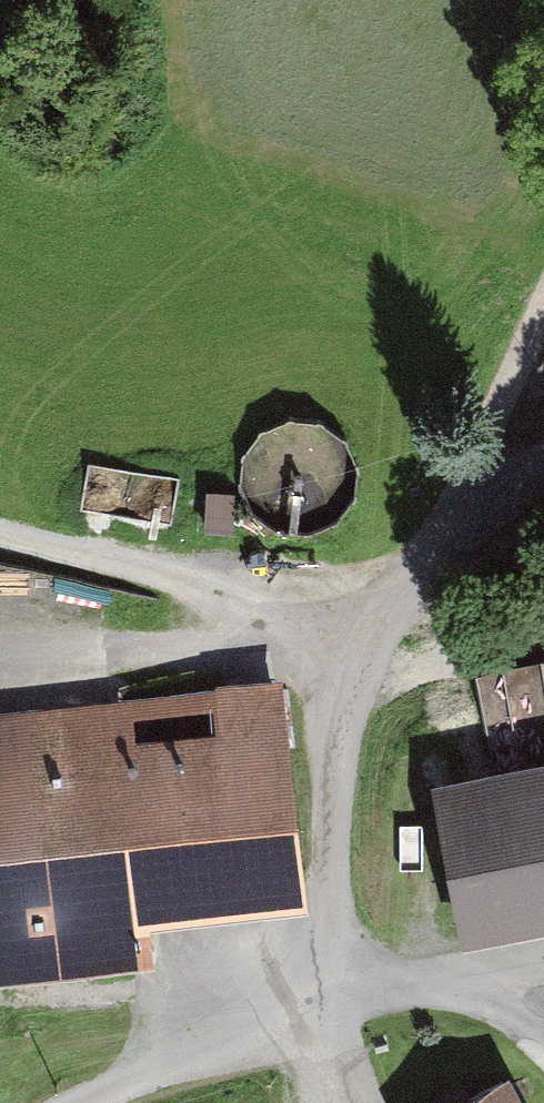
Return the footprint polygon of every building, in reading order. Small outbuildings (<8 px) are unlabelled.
[(0,706),(0,993),(150,974),(144,929),(299,909),(267,671),(0,706)] [(409,781),(436,944),(543,926),(543,759),(409,781)] [(451,1102),(523,1102),(510,1075),(451,1102)]
